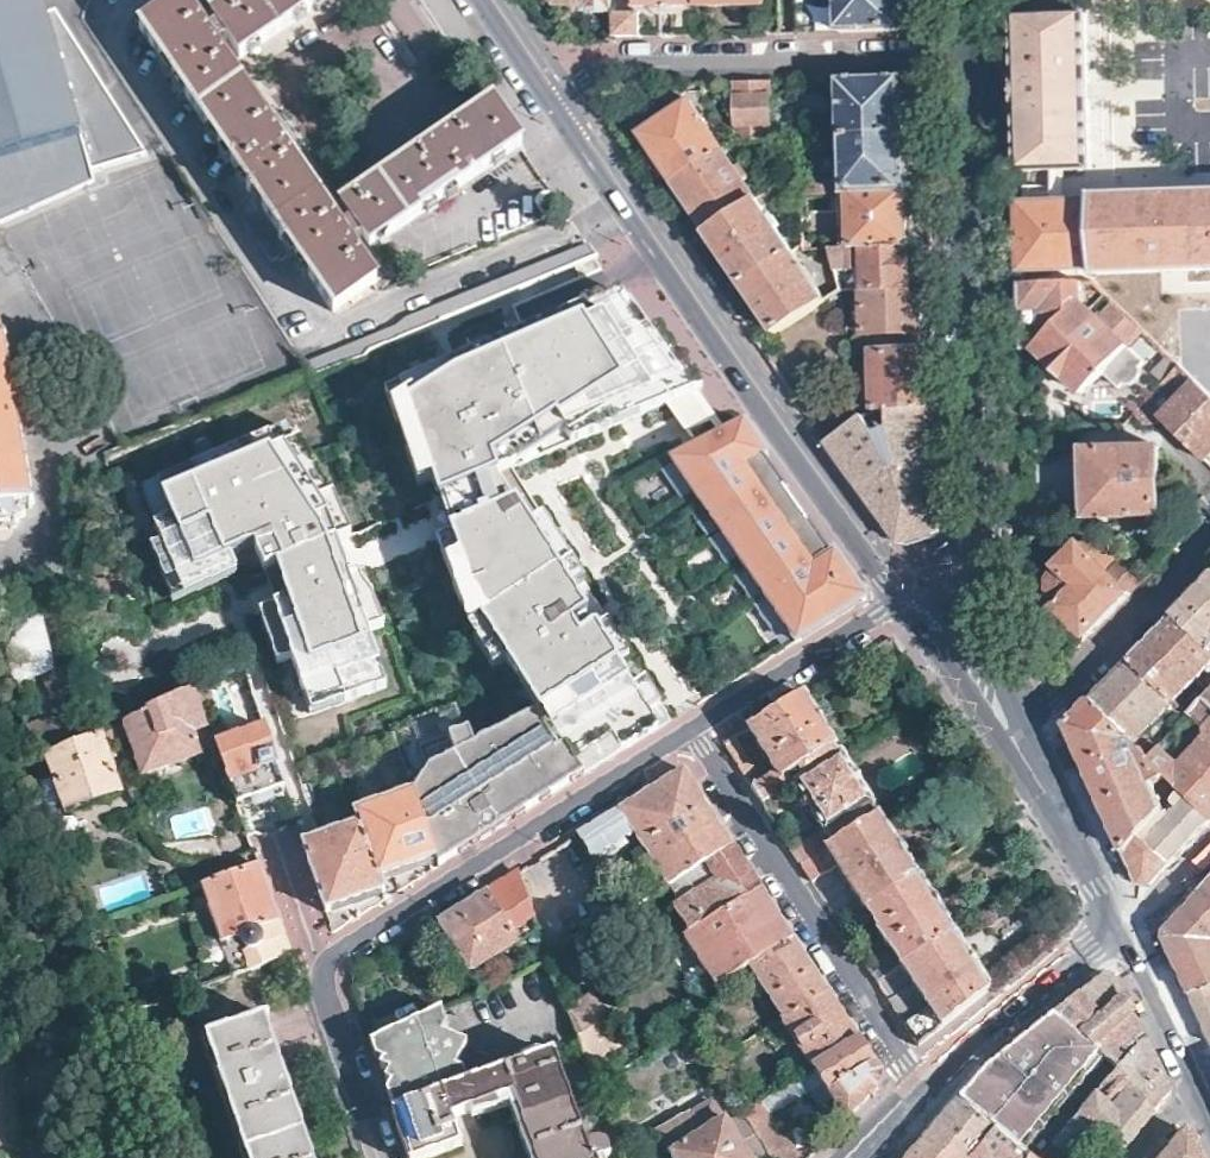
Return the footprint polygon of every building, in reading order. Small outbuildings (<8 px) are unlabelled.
[(93,179),(88,163),(99,158),(107,166),(144,151),(57,13),(47,18),(42,0),(0,0),(0,222),(93,179)] [(209,13),(212,18),(202,25),(185,0),(176,0),(139,26),(202,116),(238,169),(219,182),(271,258),(291,246),(334,308),(396,265),(378,238),(521,140),(508,121),(491,96),(339,202),(352,219),(341,226),(217,45),(227,38),(238,56),(249,48),(319,0),(227,0),(209,13)] [(839,29),(906,28),(906,0),(838,0),(839,29)] [(820,9),(798,8),(798,30),(820,30),(820,9)] [(614,33),(642,32),(641,9),(614,9),(614,33)] [(1022,173),(1023,173),(1091,172),(1088,19),(1019,20),(1018,21),(1022,173)] [(899,76),(840,76),(840,84),(842,132),(929,130),(929,108),(929,96),(927,90),(923,83),(922,81),(919,79),(913,77),(899,76)] [(753,78),(734,78),(735,110),(735,133),(771,133),(771,78),(753,78)] [(641,135),(672,179),(721,144),(691,100),(641,135)] [(929,154),(929,130),(842,132),(843,179),(799,179),(799,192),(848,191),(908,189),(907,156),(929,156),(929,154)] [(721,144),(672,179),(707,230),(757,196),(721,144)] [(781,191),(776,183),(757,196),(707,230),(741,280),(800,239),(800,233),(800,229),(786,238),(763,204),(781,191)] [(848,191),(849,245),(910,244),(908,189),(848,191)] [(1023,275),(1081,274),(1093,274),(1093,278),(1159,277),(1209,276),(1209,196),(1092,198),(1091,206),(1024,207),(1021,208),(1021,213),(1023,275)] [(741,280),(775,331),(834,292),(833,288),(825,275),(815,282),(795,252),(804,245),(800,239),(741,280)] [(911,287),(910,244),(849,245),(831,245),(833,285),(863,286),(911,287)] [(863,286),(865,332),(912,331),(933,330),(933,306),(911,306),(911,287),(863,286)] [(1023,320),(1024,349),(1038,349),(1064,348),(1091,312),(1099,318),(1107,309),(1082,287),(1023,286),(1023,320)] [(482,621),(535,710),(537,715),(572,695),(579,708),(627,679),(500,473),(701,388),(658,327),(649,332),(618,288),(399,377),(442,493),(450,492),(463,524),(440,535),(463,607),(475,625),(482,621)] [(1064,348),(1038,349),(1085,394),(1103,375),(1107,378),(1109,376),(1125,391),(1128,388),(1131,389),(1134,389),(1137,389),(1142,385),(1147,379),(1148,375),(1148,371),(1147,369),(1146,368),(1150,362),(1131,344),(1138,336),(1107,309),(1099,318),(1091,312),(1064,348)] [(1187,310),(1159,333),(1179,358),(1207,335),(1187,310)] [(14,530),(14,521),(22,521),(25,511),(35,511),(29,440),(30,439),(35,439),(39,437),(45,433),(50,425),(52,418),(52,412),(51,408),(47,400),(43,396),(39,393),(31,391),(10,391),(6,341),(3,337),(2,328),(0,323),(0,531),(14,530)] [(875,347),(877,404),(880,405),(935,404),(933,366),(933,330),(912,331),(912,347),(875,347)] [(1160,418),(1205,459),(1209,454),(1209,399),(1181,373),(1167,389),(1177,399),(1160,418)] [(871,423),(864,413),(827,441),(866,498),(897,543),(918,536),(938,530),(936,460),(935,404),(880,405),(880,416),(871,423)] [(742,421),(669,458),(796,640),(863,599),(742,421)] [(309,711),(384,683),(347,571),(338,573),(328,542),(335,539),(327,514),(295,464),(284,468),(270,434),(155,480),(170,514),(154,520),(178,574),(253,544),(262,572),(269,570),(282,604),(274,607),(309,711)] [(1159,444),(1092,447),(1086,447),(1088,515),(1089,516),(1091,517),(1162,515),(1159,444)] [(1146,576),(1124,555),(1109,570),(1082,544),(1057,570),(1060,573),(1053,579),(1053,593),(1062,602),(1054,611),(1083,641),(1146,576)] [(1196,588),(1175,610),(1209,644),(1209,574),(1196,588)] [(1130,656),(1185,713),(1203,696),(1209,689),(1209,644),(1175,610),(1152,634),(1130,656)] [(38,616),(3,624),(13,673),(47,665),(38,616)] [(1163,705),(1178,720),(1185,713),(1130,656),(1110,677),(1093,695),(1131,736),(1138,742),(1147,752),(1153,746),(1139,733),(1139,729),(1163,705)] [(63,672),(48,674),(56,722),(26,729),(33,765),(49,758),(86,739),(63,672)] [(535,710),(471,744),(504,823),(539,801),(604,761),(618,753),(663,724),(632,675),(627,679),(579,708),(572,695),(537,715),(535,710)] [(192,700),(206,693),(203,680),(155,704),(111,727),(115,738),(130,731),(144,771),(208,750),(192,700)] [(237,704),(253,700),(250,687),(233,692),(237,704)] [(721,743),(760,803),(785,788),(838,754),(799,693),(772,711),(746,727),(774,771),(759,781),(730,737),(721,743)] [(1159,765),(1147,752),(1138,742),(1129,752),(1122,745),(1131,736),(1093,695),(1067,721),(1091,776),(1123,850),(1139,834),(1163,808),(1161,806),(1150,783),(1168,774),(1159,765)] [(1185,713),(1197,726),(1159,765),(1168,774),(1182,789),(1209,817),(1209,816),(1209,703),(1203,696),(1185,713)] [(236,802),(284,786),(253,700),(237,704),(246,735),(215,747),(236,802)] [(387,730),(413,793),(437,859),(440,865),(504,823),(471,744),(450,703),(387,730)] [(1153,746),(1178,720),(1163,705),(1139,729),(1139,733),(1153,746)] [(1185,713),(1178,720),(1153,746),(1147,752),(1159,765),(1197,726),(1185,713)] [(103,744),(115,738),(111,727),(86,739),(49,758),(65,808),(118,790),(103,744)] [(1129,752),(1138,742),(1131,736),(1122,745),(1129,752)] [(1056,750),(1066,770),(1073,767),(1063,746),(1056,750)] [(787,846),(797,862),(877,814),(838,754),(785,788),(812,831),(787,846)] [(636,794),(581,828),(600,860),(617,850),(613,843),(633,831),(660,874),(666,884),(730,845),(706,808),(680,768),(674,772),(636,794)] [(1168,803),(1182,789),(1168,774),(1150,783),(1161,806),(1163,808),(1168,803)] [(1191,836),(1209,817),(1182,789),(1168,803),(1173,808),(1179,802),(1182,807),(1172,817),(1163,808),(1139,834),(1168,861),(1191,836)] [(413,793),(356,814),(359,822),(379,880),(437,859),(413,793)] [(1168,803),(1163,808),(1172,817),(1182,807),(1179,802),(1173,808),(1168,803)] [(835,865),(864,911),(919,877),(877,814),(797,862),(807,875),(810,881),(835,865)] [(327,911),(383,892),(379,880),(359,822),(303,842),(327,911)] [(1164,865),(1168,861),(1139,834),(1123,850),(1130,864),(1134,874),(1137,883),(1142,883),(1148,882),(1164,865)] [(207,855),(221,854),(219,840),(160,842),(162,843),(166,846),(172,849),(177,851),(183,853),(207,855)] [(742,864),(730,845),(666,884),(679,900),(672,905),(685,932),(757,887),(742,864)] [(201,883),(232,974),(268,961),(291,954),(286,945),(274,911),(257,864),(201,883)] [(468,970),(541,926),(510,873),(462,902),(437,918),(468,970)] [(627,907),(666,884),(660,874),(623,898),(627,907)] [(1199,886),(1209,896),(1209,874),(1199,886)] [(870,973),(874,980),(953,930),(919,877),(864,911),(895,958),(870,973)] [(1209,983),(1209,896),(1199,886),(1164,924),(1162,927),(1161,930),(1161,933),(1162,937),(1172,957),(1182,978),(1188,990),(1209,983)] [(712,975),(717,984),(737,972),(749,964),(732,938),(751,928),(767,953),(791,939),(775,913),(757,887),(685,932),(712,975)] [(732,938),(749,964),(767,953),(751,928),(732,938)] [(915,1046),(989,986),(953,930),(874,980),(915,1046)] [(749,964),(737,972),(750,995),(764,987),(782,1019),(826,991),(808,964),(791,939),(767,953),(749,964)] [(1119,985),(1114,974),(1108,968),(1104,966),(1053,1010),(1102,1058),(1115,1070),(1144,1036),(1129,1006),(1119,985)] [(1188,990),(1194,1003),(1200,1015),(1207,1030),(1209,1036),(1209,983),(1188,990)] [(623,1043),(590,991),(558,1011),(576,1043),(589,1064),(623,1043)] [(840,1013),(826,991),(782,1019),(764,1031),(768,1037),(775,1033),(778,1037),(788,1031),(812,1069),(857,1040),(840,1013)] [(697,997),(677,1009),(684,1020),(703,1008),(697,997)] [(440,1009),(376,1037),(381,1050),(379,1056),(376,1064),(386,1067),(387,1068),(394,1086),(402,1084),(408,1101),(465,1082),(460,1069),(453,1066),(464,1043),(441,1032),(445,1024),(440,1009)] [(992,1061),(956,1099),(1021,1151),(1102,1058),(1053,1010),(1013,1044),(1012,1047),(1011,1050),(1010,1052),(1011,1054),(1005,1058),(1001,1053),(992,1061)] [(271,1049),(261,1015),(211,1033),(232,1097),(253,1157),(309,1157),(289,1099),(271,1049)] [(1156,1062),(1144,1036),(1115,1070),(1098,1089),(1089,1100),(1117,1123),(1104,1138),(1121,1152),(1156,1110),(1171,1092),(1158,1066),(1156,1062)] [(376,1037),(368,1040),(373,1054),(379,1056),(381,1050),(376,1037)] [(867,1055),(857,1040),(812,1069),(825,1090),(845,1120),(875,1088),(880,1076),(876,1070),(867,1055)] [(1007,1049),(1001,1053),(1005,1058),(1011,1054),(1010,1052),(1011,1050),(1012,1047),(1013,1044),(1007,1049)] [(613,1136),(589,1145),(557,1050),(516,1065),(494,1072),(465,1082),(408,1101),(391,1107),(408,1157),(431,1157),(460,1148),(451,1118),(512,1098),(532,1156),(533,1157),(609,1157),(619,1154),(613,1136)] [(511,1052),(489,1060),(494,1072),(516,1065),(511,1052)] [(385,1089),(391,1107),(408,1101),(402,1084),(394,1086),(387,1068),(386,1067),(381,1079),(387,1082),(385,1089)] [(742,1113),(769,1157),(787,1146),(769,1118),(809,1094),(813,1098),(825,1090),(812,1069),(742,1113)] [(956,1099),(943,1114),(905,1157),(1030,1157),(1021,1151),(956,1099)] [(742,1113),(727,1122),(720,1112),(699,1124),(691,1112),(657,1132),(674,1157),(768,1157),(769,1157),(742,1113)] [(1202,1156),(1191,1135),(1189,1131),(1186,1128),(1186,1127),(1185,1127),(1184,1127),(1183,1128),(1159,1157),(1203,1157),(1202,1156)] [(769,1157),(770,1157),(795,1157),(787,1146),(769,1157)]
